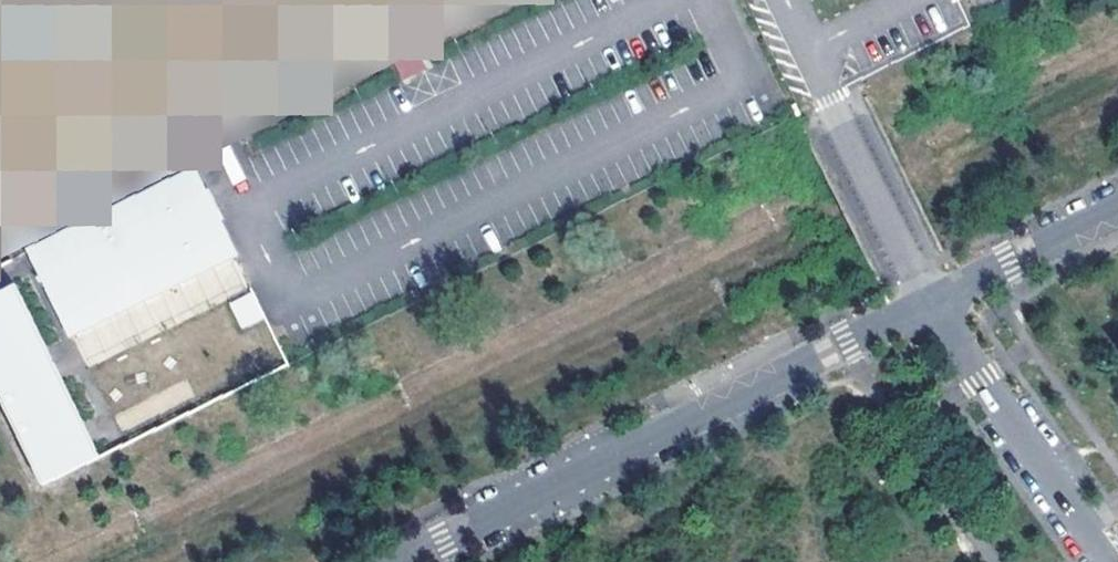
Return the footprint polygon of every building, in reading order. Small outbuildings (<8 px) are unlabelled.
[(418,51),(523,0),(411,0),(421,19),(304,76),(306,80),(286,89),(296,109),(392,63),(401,80),(426,68),(418,51)] [(62,77),(19,62),(29,106),(62,77)] [(193,171),(28,251),(70,335),(234,256),(193,171)] [(0,265),(0,287),(17,279),(9,261),(0,265)] [(41,485),(99,457),(15,286),(0,294),(0,400),(41,485)] [(241,328),(265,317),(253,290),(229,301),(241,328)]
